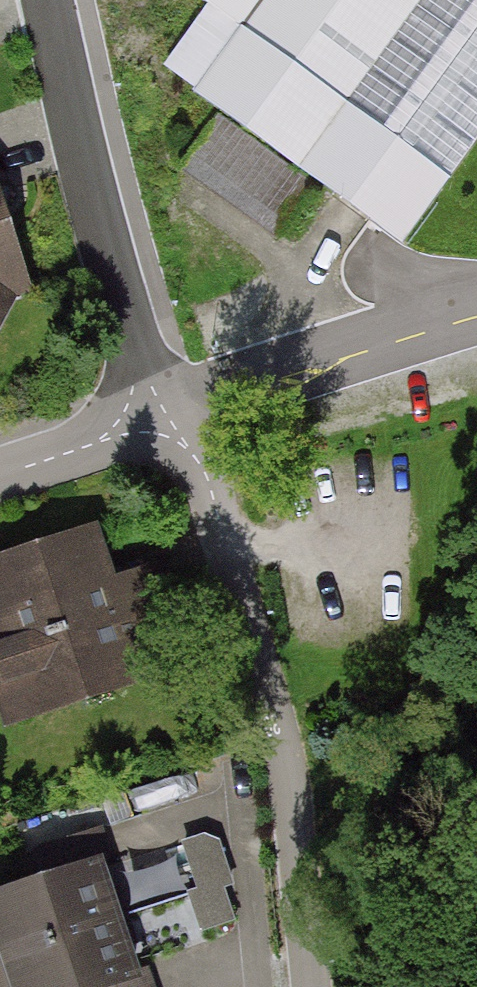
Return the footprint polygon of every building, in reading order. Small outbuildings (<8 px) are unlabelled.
[(206,8),(161,69),(403,245),(476,143),(476,0),(195,0),(206,8)] [(315,187),(218,116),(179,170),(276,244),(315,187)] [(17,300),(34,295),(0,186),(0,334),(17,300)] [(99,526),(0,559),(0,712),(6,729),(173,675),(140,574),(117,581),(99,526)] [(203,836),(180,844),(196,889),(184,893),(199,937),(237,924),(226,891),(235,888),(219,842),(203,836)] [(124,921),(105,860),(0,893),(0,959),(124,921)] [(139,970),(124,921),(0,959),(0,986),(133,986),(144,984),(139,970)] [(144,984),(133,986),(154,986),(148,967),(139,970),(144,984)]
